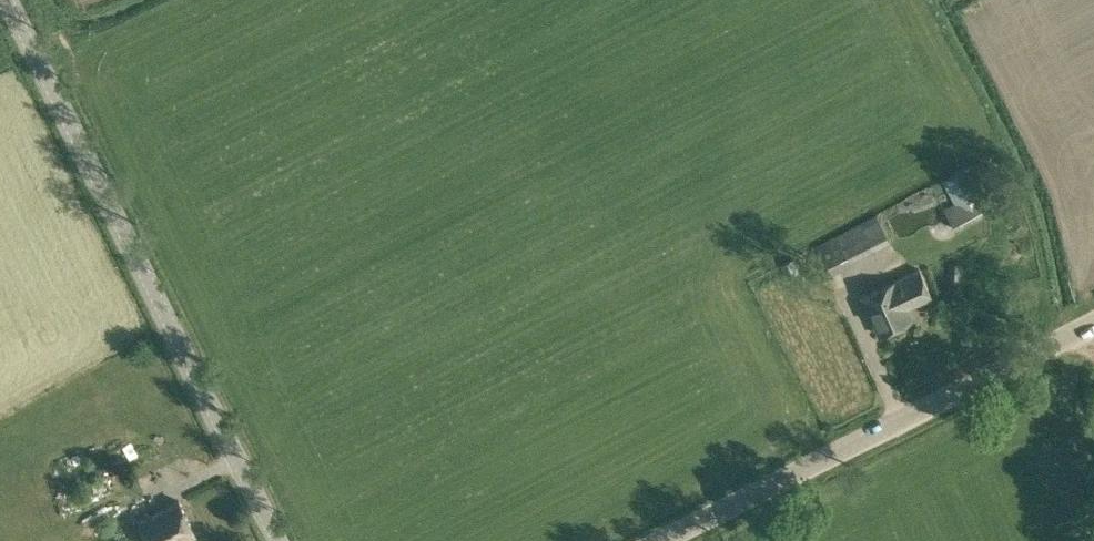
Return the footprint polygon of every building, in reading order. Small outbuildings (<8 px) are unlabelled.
[(944,209),(954,228),(988,210),(965,169),(944,180),(956,202),(944,209)] [(819,250),(830,273),(876,251),(875,250),(890,242),(879,219),(863,227),(819,250)] [(862,296),(880,335),(913,320),(906,305),(919,299),(921,303),(933,297),(920,270),(862,296)] [(82,464),(91,484),(101,480),(92,460),(82,464)] [(150,540),(180,540),(195,534),(181,501),(140,519),(150,540)]
